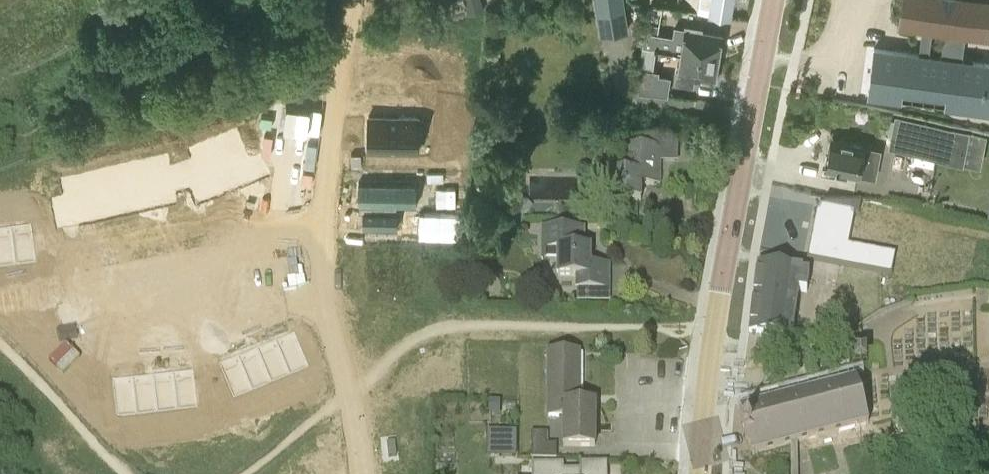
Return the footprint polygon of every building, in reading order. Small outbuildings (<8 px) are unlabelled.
[(469,13),(484,9),(482,0),(465,0),(469,13)] [(598,34),(627,29),(623,0),(594,0),(598,34)] [(712,7),(728,10),(730,0),(713,0),(712,7)] [(919,51),(874,44),(873,47),(870,47),(863,92),(867,93),(867,95),(893,99),(988,112),(988,60),(962,56),(965,36),(988,40),(988,0),(901,0),(897,27),(922,30),(919,51)] [(653,48),(678,53),(721,59),(724,38),(721,38),(722,34),(701,31),(701,28),(683,25),(680,44),(673,43),(674,38),(655,35),(653,48)] [(721,59),(678,53),(677,60),(674,80),(693,84),(694,79),(713,82),(714,81),(717,81),(721,59)] [(659,70),(641,67),(638,93),(664,97),(665,91),(668,92),(670,76),(658,75),(659,70)] [(895,115),(888,148),(963,163),(979,167),(986,134),(969,130),(895,115)] [(368,116),(368,151),(418,151),(418,116),(368,116)] [(875,178),(881,149),(877,148),(877,147),(867,145),(867,144),(831,137),(825,169),(871,177),(875,178)] [(239,139),(216,149),(232,189),(267,174),(261,158),(249,163),(239,139)] [(202,182),(190,187),(196,203),(232,189),(216,149),(192,158),(202,182)] [(640,186),(659,186),(659,149),(627,149),(627,174),(608,174),(608,201),(640,201),(640,186)] [(167,165),(144,170),(152,208),(156,207),(175,203),(167,165)] [(144,170),(124,174),(132,212),(148,209),(152,208),(144,170)] [(124,174),(104,178),(112,216),(116,215),(132,212),(124,174)] [(104,178),(84,183),(92,221),(108,217),(112,216),(104,178)] [(358,204),(362,204),(362,227),(397,228),(397,205),(417,205),(417,182),(358,182),(358,204)] [(65,199),(51,202),(57,228),(92,221),(84,183),(63,187),(65,199)] [(152,208),(148,209),(150,220),(159,218),(156,207),(152,208)] [(891,277),(895,257),(848,247),(855,214),(822,208),(816,241),(811,240),(807,260),(891,277)] [(112,216),(108,217),(111,229),(119,227),(116,215),(112,216)] [(159,218),(150,220),(153,232),(161,230),(159,218)] [(32,223),(11,225),(15,264),(37,262),(36,253),(35,245),(34,236),(33,228),(32,223)] [(0,227),(0,266),(15,264),(11,225),(0,227)] [(43,226),(33,228),(34,236),(44,235),(43,226)] [(119,227),(111,229),(113,241),(121,239),(119,227)] [(590,249),(583,249),(584,229),(542,229),(542,250),(558,250),(558,277),(576,277),(576,301),(608,301),(608,265),(590,265),(590,249)] [(44,235),(34,236),(35,245),(45,243),(44,235)] [(61,239),(52,240),(54,253),(62,252),(61,239)] [(45,243),(35,245),(36,253),(46,252),(45,243)] [(46,252),(36,253),(37,262),(48,260),(46,252)] [(809,273),(757,266),(749,333),(791,338),(798,291),(806,292),(809,273)] [(295,331),(275,339),(290,375),(310,367),(295,331)] [(275,339),(256,347),(271,383),(290,375),(275,339)] [(256,347),(237,355),(252,391),(271,383),(256,347)] [(547,352),(546,417),(563,417),(563,403),(578,403),(578,353),(547,352)] [(237,355),(217,363),(219,368),(223,376),(226,383),(229,391),(232,399),(252,391),(237,355)] [(219,368),(209,372),(213,380),(223,376),(219,368)] [(194,369),(173,371),(177,410),(199,408),(198,399),(197,391),(196,383),(195,374),(194,369)] [(173,371),(152,374),(157,412),(177,410),(173,371)] [(205,373),(195,374),(196,383),(206,381),(205,373)] [(152,374),(132,376),(137,415),(157,412),(152,374)] [(132,376),(111,378),(115,417),(137,415),(132,376)] [(223,376),(213,380),(216,387),(226,383),(223,376)] [(754,454),(790,444),(836,432),(839,442),(860,436),(859,433),(868,430),(855,380),(817,389),(742,409),(742,408),(739,411),(739,413),(741,413),(744,426),(742,426),(745,440),(747,439),(751,452),(750,452),(750,454),(752,456),(755,455),(754,454)] [(206,381),(196,383),(197,391),(207,390),(206,381)] [(226,383),(216,387),(219,395),(229,391),(226,383)] [(207,390),(197,391),(198,399),(208,398),(207,390)] [(229,391),(219,395),(222,403),(232,399),(229,391)] [(208,398),(198,399),(199,408),(209,406),(208,398)] [(489,401),(489,412),(500,413),(500,401),(489,401)] [(594,404),(578,403),(563,403),(563,417),(562,446),(594,446),(594,404)] [(919,424),(896,422),(896,430),(919,432),(919,424)] [(515,456),(516,433),(498,432),(497,456),(515,456)] [(548,445),(548,434),(532,433),(531,460),(557,460),(557,445),(548,445)] [(581,470),(563,470),(563,464),(531,464),(531,473),(581,473),(581,470)]
